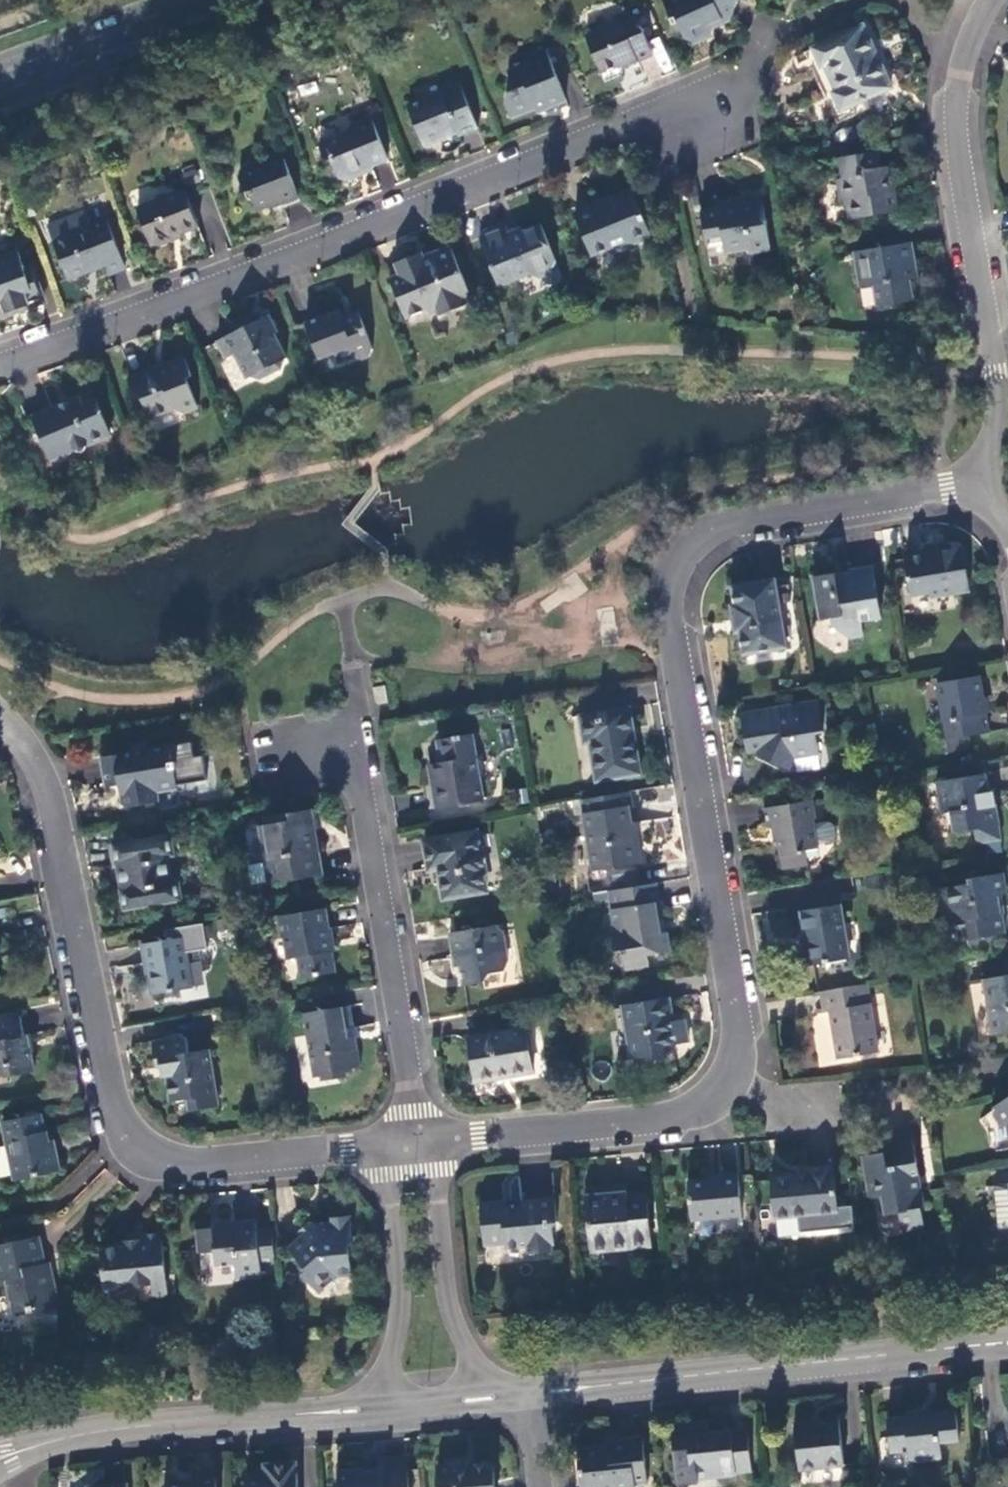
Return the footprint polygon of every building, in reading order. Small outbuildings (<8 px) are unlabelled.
[(664,0),(678,31),(684,33),(687,39),(694,43),(713,36),(715,28),(714,25),(733,17),(739,0),(664,0)] [(638,17),(587,38),(602,74),(623,66),(624,68),(653,55),(638,17)] [(892,89),(865,28),(815,51),(822,67),(828,65),(840,92),(836,94),(843,111),(892,89)] [(567,99),(547,49),(527,57),(530,66),(510,74),(516,91),(508,96),(506,99),(513,118),(544,105),(545,108),(567,99)] [(458,133),(460,136),(479,128),(461,84),(444,91),(442,95),(411,108),(426,145),(458,133)] [(390,159),(373,120),(356,126),(350,135),(322,146),(327,160),(335,162),(341,177),(348,180),(362,174),(361,171),(390,159)] [(480,130),(479,128),(460,136),(461,138),(480,130)] [(878,153),(841,160),(844,180),(839,181),(843,202),(848,201),(852,220),(898,212),(894,189),(888,189),(887,181),(890,180),(888,169),(881,170),(878,153)] [(300,197),(283,155),(267,161),(269,167),(241,178),(246,191),(253,193),(259,211),(282,202),(283,204),(300,197)] [(185,192),(139,209),(154,249),(175,241),(174,239),(199,229),(185,192)] [(653,237),(634,193),(612,201),(613,204),(598,210),(596,207),(577,216),(593,257),(628,243),(635,246),(653,237)] [(772,251),(762,203),(752,205),(752,208),(744,210),(743,199),(717,204),(718,210),(703,213),(706,239),(718,238),(723,240),(726,255),(750,251),(751,255),(772,251)] [(125,264),(108,222),(90,228),(91,230),(56,244),(70,280),(106,267),(108,271),(125,264)] [(558,264),(542,227),(512,238),(509,230),(503,227),(484,234),(481,239),(502,288),(531,277),(540,280),(554,274),(558,264)] [(913,245),(881,249),(874,258),(856,261),(861,288),(876,287),(880,307),(913,301),(909,281),(913,281),(911,265),(915,264),(913,245)] [(855,254),(856,261),(874,258),(881,249),(855,254)] [(4,301),(9,315),(30,307),(27,299),(41,294),(35,278),(29,279),(18,253),(0,260),(0,300),(4,301)] [(454,254),(429,264),(413,270),(416,277),(402,283),(395,286),(410,324),(432,316),(435,321),(441,319),(443,322),(471,311),(469,307),(475,304),(454,254)] [(398,271),(402,283),(416,277),(413,270),(429,264),(426,259),(398,271)] [(126,268),(125,264),(108,271),(109,275),(126,268)] [(375,352),(363,321),(347,327),(344,321),(341,311),(307,324),(321,361),(337,355),(340,364),(356,358),(363,361),(372,358),(375,352)] [(360,315),(344,321),(347,327),(363,321),(360,315)] [(270,318),(219,342),(228,359),(238,354),(250,378),(258,376),(264,377),(278,370),(282,362),(288,359),(275,335),(277,334),(270,318)] [(186,359),(130,380),(137,397),(144,400),(152,419),(175,410),(185,415),(200,409),(189,380),(194,378),(186,359)] [(94,394),(35,418),(53,462),(113,437),(94,394)] [(964,548),(944,551),(945,555),(932,558),(925,554),(909,558),(906,562),(913,597),(931,594),(932,600),(972,593),(964,548)] [(837,574),(815,578),(821,621),(832,619),(834,627),(849,638),(864,636),(862,621),(882,618),(873,569),(850,572),(851,579),(838,580),(837,574)] [(788,647),(777,581),(733,588),(736,605),(732,605),(737,632),(740,632),(744,654),(788,647)] [(990,733),(980,678),(939,685),(944,720),(939,722),(942,742),(990,733)] [(386,688),(374,689),(377,706),(389,704),(386,688)] [(820,704),(802,707),(803,712),(779,716),(779,711),(744,717),(750,754),(759,752),(759,756),(790,769),(796,758),(820,754),(817,734),(825,733),(820,704)] [(802,707),(779,711),(779,716),(803,712),(802,707)] [(632,709),(612,712),(609,718),(594,721),(589,716),(582,717),(586,745),(591,745),(598,782),(643,775),(632,709)] [(612,712),(589,716),(594,721),(609,718),(612,712)] [(475,735),(445,741),(449,763),(432,766),(436,786),(441,790),(444,809),(487,801),(482,777),(486,772),(483,762),(479,759),(475,735)] [(104,759),(109,788),(123,786),(129,792),(125,794),(127,804),(132,809),(158,803),(156,791),(178,787),(175,771),(178,771),(177,763),(174,764),(171,747),(149,752),(148,748),(136,750),(132,754),(104,759)] [(986,775),(938,784),(944,814),(952,813),(957,833),(977,831),(985,836),(1002,834),(997,806),(993,807),(986,775)] [(583,801),(585,816),(593,872),(644,862),(641,843),(636,843),(631,808),(635,807),(632,792),(583,801)] [(815,801),(766,808),(769,827),(777,825),(784,869),(808,865),(806,850),(820,848),(819,844),(816,824),(815,819),(818,819),(815,801)] [(309,811),(270,818),(270,825),(264,827),(270,861),(271,861),(274,881),(273,881),(274,885),(325,876),(317,831),(308,831),(305,814),(309,813),(309,811)] [(831,822),(816,824),(819,844),(834,842),(838,836),(836,826),(831,822)] [(1003,840),(1002,834),(985,836),(977,831),(980,844),(1003,840)] [(479,834),(427,842),(431,872),(444,870),(445,874),(443,878),(447,900),(488,892),(485,874),(488,874),(484,852),(481,849),(479,834)] [(172,835),(115,845),(126,911),(183,902),(179,880),(175,881),(171,859),(176,858),(172,835)] [(1004,874),(974,879),(974,885),(944,890),(947,909),(957,916),(960,935),(969,941),(1005,936),(1000,896),(1007,895),(1004,874)] [(666,920),(660,884),(612,892),(617,928),(614,929),(618,952),(624,952),(628,970),(651,966),(649,957),(672,952),(669,933),(663,934),(661,920),(666,920)] [(842,906),(821,909),(822,915),(843,912),(842,906)] [(851,959),(843,912),(822,915),(821,909),(803,913),(807,943),(805,944),(809,966),(851,959)] [(325,910),(282,917),(285,938),(288,938),(292,959),(300,958),(305,978),(335,974),(332,954),(335,953),(331,930),(329,931),(325,910)] [(498,926),(452,934),(457,960),(462,959),(467,985),(484,983),(492,974),(505,972),(510,960),(506,936),(498,926)] [(193,989),(186,939),(144,945),(147,965),(150,965),(155,995),(193,989)] [(986,979),(987,987),(1006,985),(1004,976),(986,979)] [(1004,976),(1006,985),(987,987),(995,1034),(1007,1032),(1007,976),(1004,976)] [(879,1052),(868,984),(823,992),(827,1013),(832,1012),(840,1059),(879,1052)] [(670,999),(654,1001),(647,1009),(626,1014),(635,1058),(676,1052),(675,1046),(689,1044),(686,1021),(671,1023),(671,1016),(672,1016),(670,999)] [(625,1006),(626,1014),(647,1009),(654,1001),(625,1006)] [(353,1007),(306,1015),(316,1077),(356,1071),(356,1069),(362,1068),(357,1038),(351,1039),(350,1029),(355,1027),(353,1007)] [(22,1018),(16,1019),(20,1038),(26,1036),(22,1018)] [(26,1036),(20,1038),(16,1019),(0,1023),(0,1069),(4,1068),(5,1072),(13,1077),(36,1072),(29,1036),(26,1036)] [(528,1030),(470,1040),(476,1082),(535,1072),(528,1030)] [(219,1107),(210,1051),(191,1054),(189,1040),(180,1035),(169,1038),(168,1040),(156,1043),(160,1069),(171,1067),(173,1077),(169,1078),(173,1103),(195,1100),(197,1111),(219,1107)] [(998,1107),(1000,1109),(996,1115),(1006,1127),(1007,1126),(1007,1100),(998,1107)] [(44,1115),(6,1124),(17,1181),(60,1172),(56,1149),(52,1149),(44,1115)] [(884,1153),(865,1157),(873,1198),(883,1197),(887,1215),(901,1213),(904,1231),(925,1227),(922,1210),(926,1209),(922,1184),(916,1185),(915,1176),(920,1175),(914,1135),(883,1140),(884,1153)] [(840,1213),(835,1167),(809,1169),(809,1174),(773,1178),(777,1220),(807,1217),(837,1213),(840,1213)] [(744,1216),(740,1175),(723,1176),(723,1178),(691,1182),(694,1221),(744,1216)] [(628,1185),(614,1186),(615,1193),(628,1192),(628,1185)] [(653,1248),(648,1198),(629,1200),(628,1192),(615,1193),(614,1186),(587,1189),(592,1254),(653,1248)] [(506,1202),(483,1204),(486,1246),(507,1244),(508,1249),(528,1247),(530,1255),(554,1252),(554,1244),(556,1244),(554,1226),(559,1222),(557,1197),(525,1201),(525,1204),(507,1207),(506,1202)] [(839,1225),(837,1213),(807,1217),(808,1228),(812,1231),(834,1229),(839,1225)] [(354,1246),(352,1217),(335,1219),(336,1227),(322,1229),(308,1240),(306,1238),(291,1250),(310,1273),(305,1277),(319,1295),(340,1279),(353,1278),(350,1247),(354,1246)] [(262,1264),(276,1263),(273,1229),(259,1231),(258,1225),(236,1226),(236,1223),(214,1225),(214,1230),(201,1231),(203,1253),(217,1253),(219,1268),(238,1266),(239,1279),(263,1277),(262,1264)] [(169,1296),(163,1234),(143,1236),(144,1246),(102,1251),(106,1291),(115,1298),(124,1297),(131,1289),(153,1287),(155,1298),(169,1296)] [(0,1247),(3,1256),(0,1257),(0,1282),(3,1282),(6,1297),(10,1296),(15,1314),(34,1310),(35,1313),(59,1308),(52,1274),(47,1275),(46,1265),(48,1265),(42,1239),(0,1247)] [(904,1415),(889,1417),(893,1452),(910,1451),(912,1459),(942,1456),(941,1443),(959,1441),(956,1410),(922,1413),(917,1408),(908,1410),(904,1415)] [(794,1423),(799,1469),(843,1465),(838,1422),(824,1423),(824,1420),(794,1423)] [(671,1426),(677,1485),(698,1483),(697,1477),(752,1472),(747,1428),(709,1431),(708,1422),(671,1426)] [(643,1440),(608,1443),(608,1447),(579,1450),(582,1486),(635,1486),(636,1484),(647,1483),(643,1440)] [(408,1463),(385,1465),(384,1457),(378,1458),(379,1470),(365,1470),(364,1466),(338,1468),(340,1486),(409,1486),(408,1463)] [(492,1463),(466,1464),(466,1459),(448,1460),(448,1465),(438,1466),(439,1486),(494,1486),(492,1463)] [(297,1463),(276,1464),(276,1473),(265,1474),(247,1476),(248,1486),(299,1486),(297,1463)] [(265,1464),(265,1474),(276,1473),(276,1464),(265,1464)] [(216,1478),(197,1479),(197,1484),(164,1486),(217,1486),(216,1478)]
